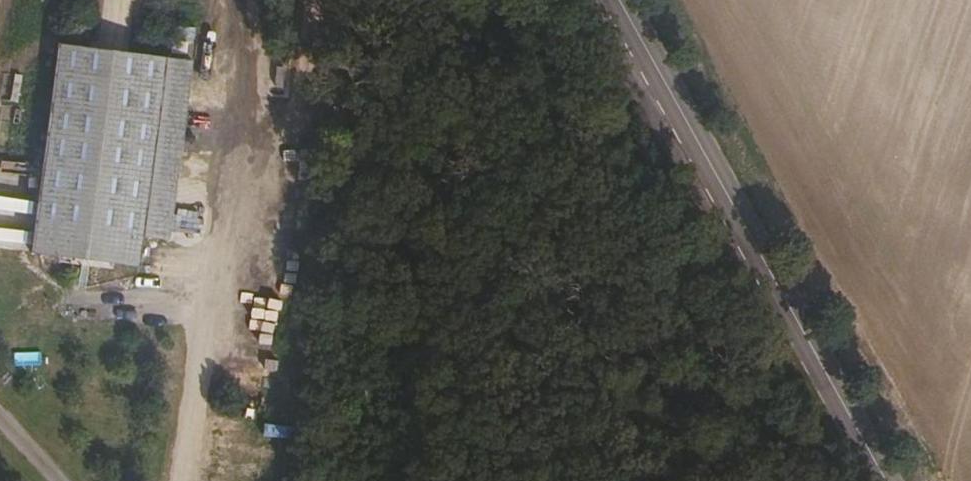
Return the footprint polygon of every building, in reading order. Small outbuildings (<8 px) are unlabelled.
[(142,236),(167,57),(58,42),(30,252),(138,266),(142,236)] [(167,240),(192,60),(167,57),(142,236),(167,240)] [(289,96),(291,75),(284,74),(282,94),(289,96)] [(248,436),(284,438),(285,425),(249,423),(248,436)] [(9,459),(0,451),(0,469),(9,459)]
